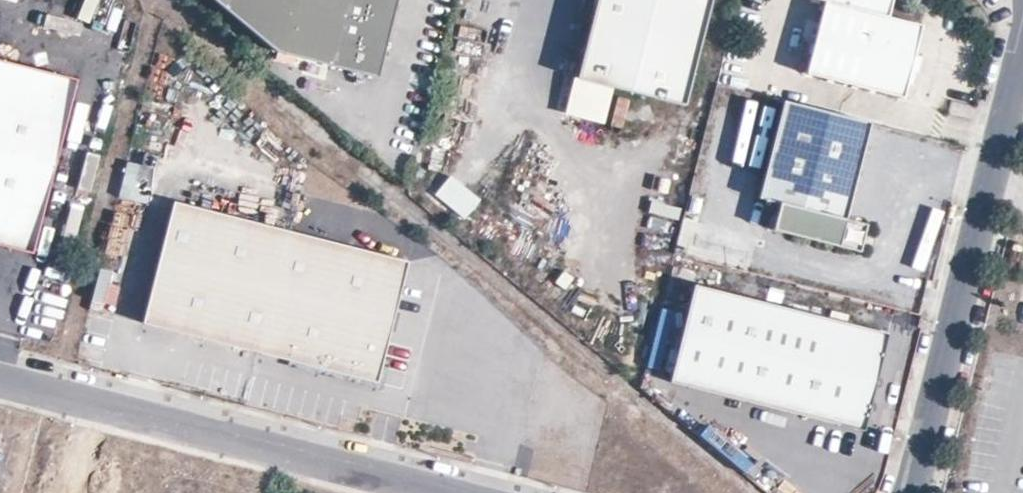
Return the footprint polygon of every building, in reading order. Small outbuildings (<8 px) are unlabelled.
[(278,51),(378,76),(397,0),(217,0),(278,51)] [(576,82),(609,91),(684,109),(711,0),(596,0),(576,82)] [(891,0),(825,0),(826,0),(807,73),(904,97),(922,25),(887,16),(891,0)] [(78,80),(0,60),(0,245),(33,253),(78,80)] [(609,91),(576,82),(567,115),(601,123),(609,91)] [(871,122),(783,100),(759,197),(781,203),(774,230),(859,252),(866,224),(846,219),(871,122)] [(451,177),(437,195),(465,219),(480,201),(451,177)] [(259,352),(291,229),(174,199),(143,323),(259,352)] [(375,382),(407,258),(291,229),(259,352),(375,382)] [(888,334),(693,284),(667,384),(861,434),(888,334)]
